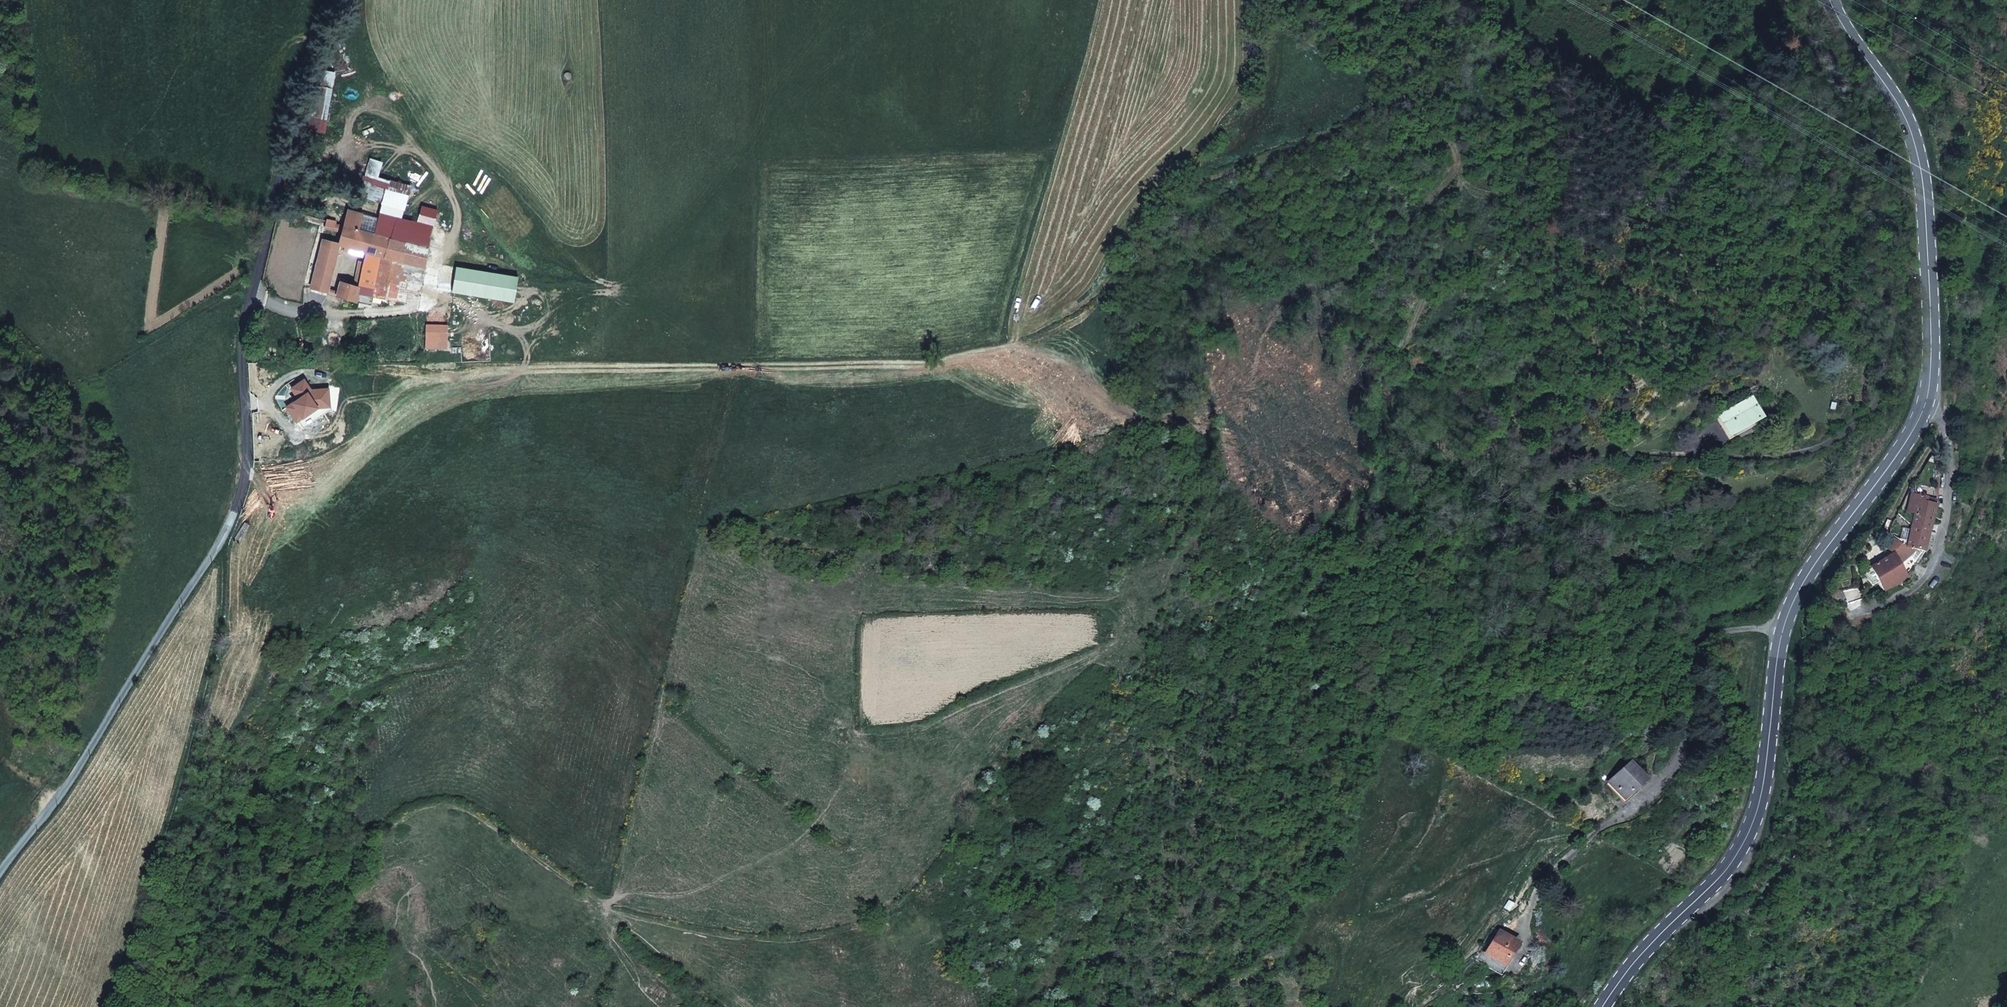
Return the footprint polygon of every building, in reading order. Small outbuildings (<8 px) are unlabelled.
[(385,189),(380,213),(399,219),(405,195),(385,189)] [(342,232),(339,244),(345,246),(344,250),(349,251),(350,247),(367,252),(366,257),(364,262),(359,261),(354,286),(340,283),(336,296),(356,302),(360,289),(359,289),(360,286),(375,289),(374,297),(404,302),(406,293),(419,295),(432,227),(399,219),(380,213),(374,235),(344,227),(337,225),(336,230),(342,232)] [(327,220),(325,228),(334,229),(335,221),(327,220)] [(323,240),(315,270),(332,275),(339,244),(323,240)] [(367,252),(350,247),(349,251),(366,257),(367,252)] [(315,270),(311,288),(328,292),(332,275),(315,270)] [(1668,356),(1658,361),(1662,369),(1672,364),(1668,356)] [(1748,392),(1751,398),(1719,416),(1730,436),(1762,418),(1752,399),(1762,394),(1757,387),(1748,392)] [(1914,514),(1911,526),(1929,530),(1935,505),(1924,503),(1925,498),(1911,495),(1907,512),(1914,514)] [(1900,544),(1893,554),(1905,576),(1918,560),(1924,551),(1929,530),(1911,526),(1906,546),(1900,544)] [(1891,538),(1887,543),(1893,554),(1900,544),(1891,538)] [(1893,554),(1870,568),(1882,591),(1898,583),(1905,576),(1893,554)] [(1649,729),(1659,731),(1662,722),(1652,719),(1649,729)] [(1609,782),(1624,798),(1646,779),(1631,763),(1609,782)] [(1476,959),(1498,973),(1504,965),(1518,943),(1499,931),(1493,927),(1481,948),(1482,948),(1476,959)]
